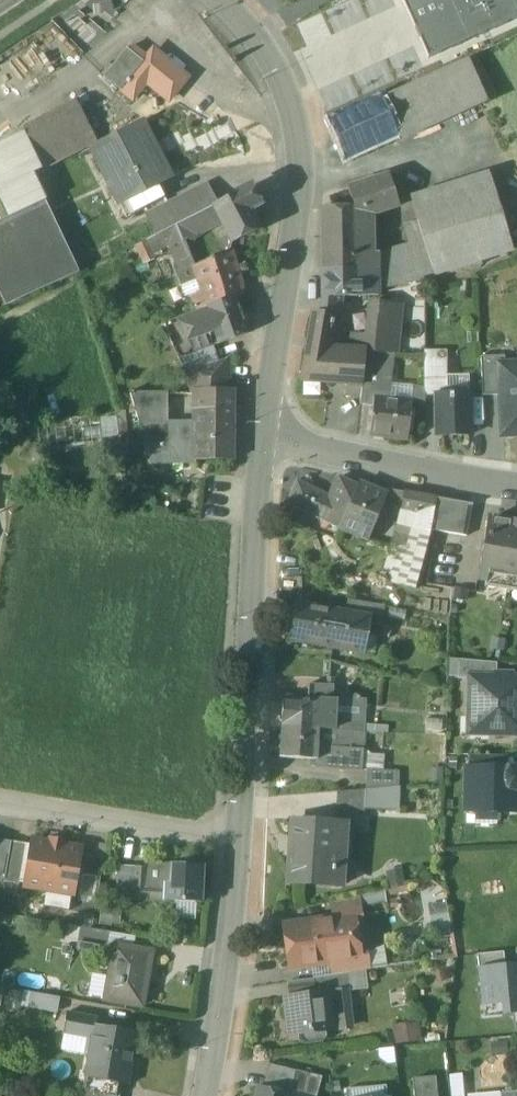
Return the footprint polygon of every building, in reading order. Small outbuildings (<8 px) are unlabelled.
[(427,60),(516,20),(516,0),(400,0),(427,60)] [(126,50),(104,78),(121,91),(122,90),(141,65),(142,63),(126,50)] [(468,60),(381,99),(397,133),(396,134),(398,139),(486,100),(468,60)] [(141,65),(122,90),(133,99),(146,83),(145,82),(152,73),(141,65)] [(180,83),(158,65),(152,73),(145,82),(146,83),(168,99),(180,83)] [(381,99),(328,123),(344,157),(396,134),(397,133),(381,99)] [(79,110),(29,135),(44,166),(94,141),(79,110)] [(141,122),(90,149),(100,168),(102,167),(122,205),(134,198),(158,186),(171,179),(141,122)] [(0,155),(0,224),(45,202),(18,146),(0,155)] [(488,175),(410,199),(422,239),(424,244),(433,275),(467,265),(469,270),(481,266),(480,261),(512,251),(488,175)] [(388,176),(347,189),(353,208),(367,208),(367,218),(398,208),(388,176)] [(207,183),(165,205),(166,207),(175,226),(213,206),(217,204),(207,183)] [(158,186),(134,198),(140,210),(165,198),(158,186)] [(217,204),(213,206),(221,222),(232,243),(257,230),(248,211),(260,205),(251,187),(217,204)] [(134,198),(122,205),(128,217),(140,210),(134,198)] [(0,224),(0,293),(6,307),(60,282),(54,270),(72,261),(45,202),(0,224)] [(213,206),(175,226),(189,259),(192,267),(205,262),(194,236),(221,222),(213,206)] [(166,207),(148,217),(155,236),(157,235),(175,226),(166,207)] [(353,208),(320,209),(321,272),(337,272),(337,271),(360,270),(360,284),(374,281),(376,292),(378,291),(376,280),(377,280),(374,258),(368,260),(367,218),(367,208),(353,208)] [(417,223),(403,228),(408,243),(422,239),(417,223)] [(175,226),(157,235),(163,246),(168,243),(177,265),(189,259),(175,226)] [(422,239),(408,243),(410,248),(424,244),(422,239)] [(410,248),(374,258),(377,280),(376,280),(378,291),(378,292),(423,281),(422,279),(433,275),(424,244),(410,248)] [(192,267),(201,290),(204,297),(240,282),(230,251),(192,267)] [(177,265),(172,267),(180,287),(197,279),(192,267),(189,259),(177,265)] [(72,261),(54,270),(60,282),(79,274),(72,261)] [(360,270),(337,271),(337,272),(321,272),(321,299),(342,298),(378,297),(377,292),(378,292),(378,291),(376,292),(374,281),(360,284),(360,270)] [(197,279),(180,287),(185,298),(191,295),(201,290),(197,279)] [(240,282),(204,297),(208,308),(234,298),(242,295),(240,282)] [(201,290),(191,295),(196,312),(208,308),(204,297),(201,290)] [(234,298),(196,312),(178,319),(185,335),(211,326),(218,345),(247,335),(234,298)] [(342,298),(321,299),(319,314),(327,314),(333,320),(338,321),(342,298)] [(400,306),(385,305),(384,312),(386,312),(382,354),(392,354),(392,353),(396,353),(400,306)] [(384,312),(369,311),(367,338),(365,352),(382,354),(386,312),(384,312)] [(319,314),(311,313),(300,382),(361,386),(365,353),(347,352),(329,351),(333,320),(327,314),(319,314)] [(367,338),(349,336),(347,352),(365,353),(365,352),(367,338)] [(213,347),(187,356),(193,371),(219,363),(219,362),(213,347)] [(365,352),(365,353),(361,386),(359,406),(374,408),(374,400),(376,389),(384,389),(384,388),(390,388),(392,355),(382,354),(365,352)] [(504,357),(480,358),(482,397),(504,396),(503,367),(505,367),(504,357)] [(193,371),(192,372),(191,393),(195,393),(227,394),(228,359),(219,362),(219,363),(193,371)] [(446,395),(446,360),(424,361),(424,390),(424,396),(436,396),(436,395),(446,395)] [(503,367),(504,396),(505,412),(502,413),(503,435),(516,435),(516,366),(505,367),(503,367)] [(390,388),(384,388),(384,389),(376,389),(374,400),(397,402),(397,400),(412,402),(412,404),(424,407),(424,396),(424,390),(393,387),(393,389),(390,389),(390,388)] [(227,394),(195,393),(195,423),(195,433),(232,433),(233,394),(227,394)] [(195,423),(168,423),(168,394),(130,394),(150,460),(195,460),(195,433),(195,423)] [(446,395),(436,395),(436,396),(437,437),(469,436),(469,395),(446,395)] [(397,402),(374,400),(374,408),(371,433),(408,437),(412,404),(412,402),(397,400),(397,402)] [(232,433),(195,433),(195,460),(232,460),(232,433)] [(331,499),(297,482),(286,505),(308,515),(340,529),(357,487),(339,479),(331,499)] [(386,495),(359,484),(357,487),(340,529),(366,540),(368,540),(386,495)] [(435,499),(404,493),(401,509),(416,512),(433,514),(435,499)] [(471,506),(435,499),(433,514),(429,531),(466,537),(471,506)] [(308,515),(286,505),(279,519),(302,528),(308,515)] [(433,514),(416,512),(408,551),(424,556),(428,539),(429,531),(433,514)] [(488,520),(478,580),(516,587),(516,524),(512,523),(512,521),(510,521),(510,523),(488,520)] [(390,546),(381,581),(414,591),(424,556),(408,551),(390,546)] [(372,605),(348,601),(346,613),(346,615),(368,619),(370,619),(372,605)] [(339,612),(295,604),(289,640),(333,648),(339,612)] [(382,607),(372,605),(370,619),(368,619),(367,625),(378,627),(382,607)] [(364,618),(346,615),(346,613),(339,612),(333,648),(358,652),(363,625),(364,618)] [(496,664),(457,660),(457,680),(470,681),(470,679),(496,679),(496,664)] [(470,679),(470,681),(469,733),(516,734),(516,680),(496,679),(470,679)] [(331,686),(307,685),(307,700),(320,701),(321,699),(331,699),(331,686)] [(307,700),(283,699),(282,728),(319,731),(320,701),(307,700)] [(331,699),(321,699),(320,701),(319,731),(332,731),(333,715),(334,700),(331,699)] [(360,701),(334,700),(333,715),(359,717),(360,701)] [(359,717),(333,715),(332,731),(359,733),(360,717),(359,717)] [(319,731),(282,728),(280,758),(315,760),(317,760),(319,731)] [(332,731),(319,731),(317,760),(315,760),(315,769),(361,772),(364,733),(359,733),(332,731)] [(507,757),(468,756),(467,769),(507,770),(507,769),(507,757)] [(467,769),(466,810),(516,811),(516,790),(516,789),(516,770),(507,770),(467,769)] [(398,772),(367,771),(365,791),(397,788),(398,772)] [(365,791),(364,808),(395,810),(397,788),(365,791)] [(365,791),(338,793),(335,825),(345,826),(345,827),(362,829),(365,791)] [(335,825),(293,822),(288,884),(331,887),(332,874),(333,874),(334,870),(341,871),(345,827),(345,826),(335,825)] [(63,843),(50,840),(49,845),(33,842),(25,887),(71,895),(73,883),(78,881),(80,870),(76,867),(79,850),(63,847),(63,843)] [(0,842),(0,879),(4,880),(10,844),(0,842)] [(25,845),(10,843),(10,844),(4,880),(4,881),(19,884),(25,845)] [(147,869),(146,887),(163,888),(162,901),(199,902),(202,867),(147,864),(147,869)] [(147,869),(133,868),(131,899),(162,901),(163,888),(146,887),(147,869)] [(387,876),(390,889),(403,886),(400,873),(387,876)] [(358,898),(330,904),(332,919),(352,916),(352,918),(361,916),(358,898)] [(433,931),(450,926),(444,906),(427,910),(433,931)] [(332,919),(307,923),(307,924),(283,928),(289,970),(329,964),(358,960),(358,957),(352,918),(352,916),(332,919)] [(108,933),(79,928),(77,941),(105,946),(108,933)] [(150,951),(113,945),(104,999),(142,1005),(150,951)] [(358,960),(329,964),(331,976),(351,974),(368,971),(366,956),(358,957),(358,960)] [(479,969),(482,1007),(501,1006),(502,1016),(515,1015),(516,1015),(516,965),(479,969)] [(331,976),(312,979),(314,996),(328,994),(328,995),(353,992),(351,974),(331,976)] [(59,998),(31,993),(28,1008),(56,1014),(59,998)] [(314,996),(284,999),(288,1036),(332,1031),(328,995),(328,994),(314,996)] [(96,1019),(66,1014),(63,1034),(91,1039),(93,1026),(94,1026),(96,1019)] [(396,1046),(419,1042),(416,1025),(393,1028),(396,1046)] [(94,1026),(93,1026),(91,1039),(84,1078),(121,1085),(127,1086),(136,1033),(94,1026)] [(265,1065),(259,1090),(283,1095),(286,1095),(292,1071),(265,1065)] [(84,1078),(81,1095),(119,1095),(121,1085),(84,1078)] [(412,1080),(413,1095),(437,1095),(435,1078),(412,1080)] [(345,1091),(345,1095),(386,1095),(386,1087),(345,1091)]
